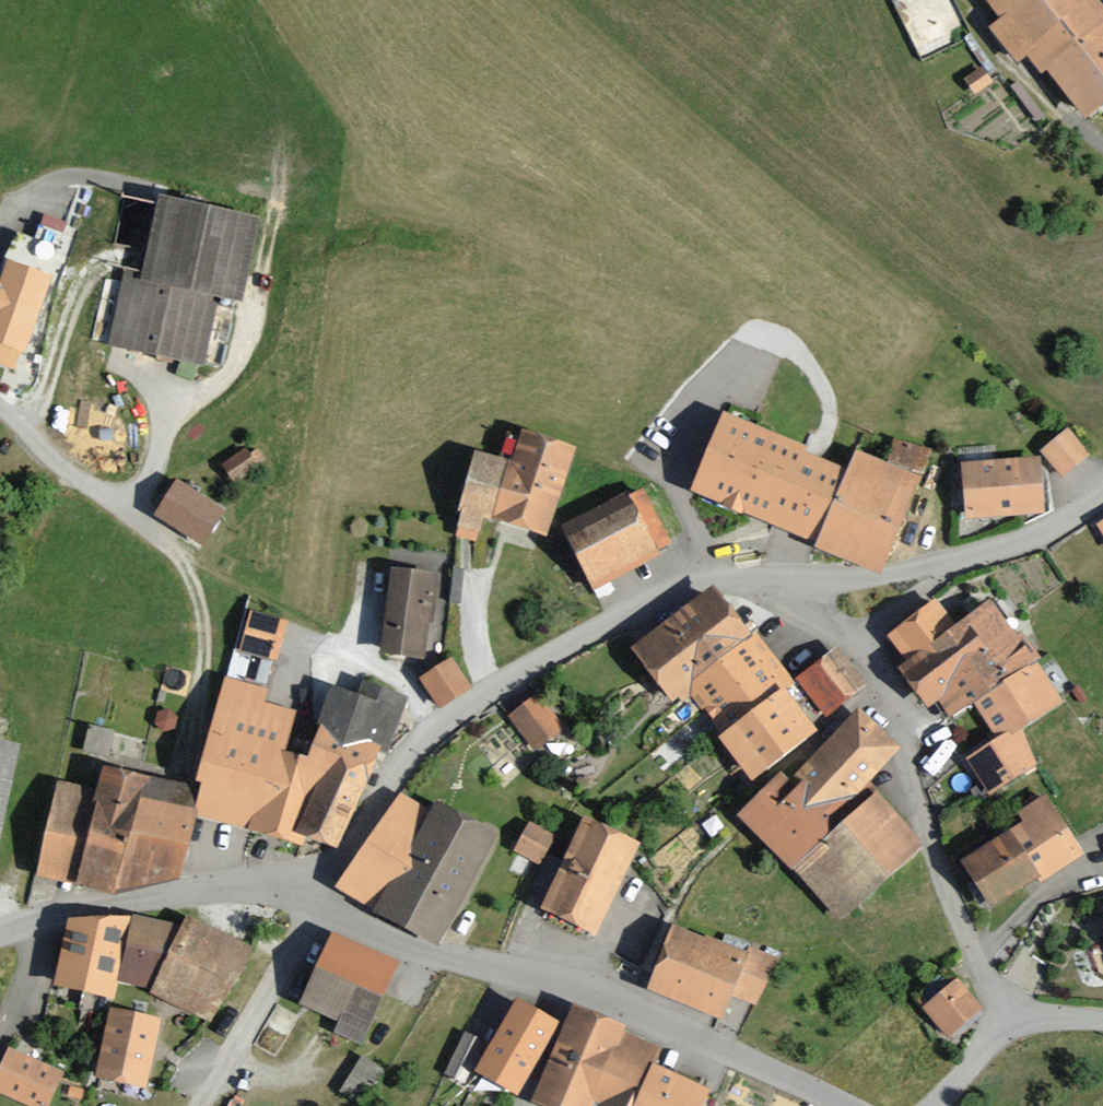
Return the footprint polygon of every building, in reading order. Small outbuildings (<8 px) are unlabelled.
[(1000,17),(992,24),(1018,56),(1027,49),(1088,124),(1102,112),(1102,7),(1097,0),(986,0),(1000,17)] [(259,218),(160,198),(145,271),(121,266),(105,343),(206,364),(221,292),(243,296),(259,218)] [(7,260),(0,278),(0,363),(15,369),(21,351),(24,352),(52,277),(7,260)] [(814,541),(849,459),(722,406),(687,489),(814,541)] [(1065,424),(1038,446),(1061,474),(1088,451),(1065,424)] [(512,465),(474,453),(448,533),(477,542),(485,518),(545,536),(573,446),(523,431),(512,465)] [(245,447),(221,465),(235,483),(259,465),(245,447)] [(921,475),(853,448),(849,459),(814,541),(883,570),(921,475)] [(1039,456),(962,461),(965,515),(1043,509),(1039,456)] [(226,505),(173,476),(151,514),(205,543),(226,505)] [(643,485),(561,524),(588,580),(669,542),(643,485)] [(438,567),(389,561),(378,649),(427,655),(438,567)] [(784,680),(710,582),(624,647),(671,709),(690,695),(715,730),(784,680)] [(938,596),(885,634),(905,661),(896,667),(925,707),(937,698),(951,717),(968,702),(1029,662),(1038,653),(992,591),(955,619),(938,596)] [(278,659),(288,617),(250,608),(240,650),(278,659)] [(833,645),(795,675),(822,711),(862,681),(833,645)] [(469,684),(449,653),(416,674),(436,705),(469,684)] [(1056,703),(1029,662),(968,702),(994,740),(1019,726),(1056,703)] [(297,783),(303,754),(287,747),(295,710),(266,700),(269,689),(256,685),(226,675),(195,777),(183,817),(194,819),(280,843),(297,783)] [(822,711),(795,675),(784,680),(715,730),(749,775),(813,728),(808,721),(822,711)] [(356,692),(331,683),(306,755),(303,754),(297,783),(352,798),(376,742),(386,746),(405,693),(361,678),(356,692)] [(543,686),(505,712),(531,748),(568,721),(543,686)] [(891,745),(855,710),(789,775),(782,768),(736,814),(838,916),(910,845),(850,785),(891,745)] [(1040,764),(1019,726),(994,740),(966,755),(986,792),(1040,764)] [(0,737),(0,831),(19,741),(0,737)] [(183,817),(195,777),(100,758),(94,784),(55,775),(31,874),(112,894),(181,876),(194,819),(183,817)] [(352,798),(297,783),(280,843),(299,848),(302,838),(338,848),(352,798)] [(429,803),(397,788),(333,889),(438,944),(498,830),(433,797),(429,803)] [(1020,822),(960,860),(987,903),(1034,873),(1039,880),(1085,852),(1045,789),(1012,809),(1020,822)] [(553,868),(573,831),(532,810),(512,847),(553,868)] [(639,838),(581,812),(573,831),(553,868),(537,911),(594,937),(639,838)] [(250,946),(187,913),(181,924),(150,983),(146,989),(210,1023),(250,946)] [(117,976),(131,915),(71,918),(55,985),(111,996),(117,976)] [(150,983),(181,924),(131,915),(117,976),(150,983)] [(773,960),(671,919),(644,986),(721,1017),(731,992),(756,1002),(773,960)] [(396,960),(330,929),(297,1000),(335,1018),(330,1029),(357,1042),(396,960)] [(985,1011),(955,977),(922,1006),(952,1039),(985,1011)] [(530,1094),(561,1020),(512,998),(479,1071),(530,1094)] [(569,998),(561,1020),(530,1094),(528,1098),(547,1105),(632,1105),(652,1058),(658,1043),(625,1029),(628,1022),(569,998)] [(158,1016),(107,1006),(93,1076),(144,1087),(158,1016)] [(462,1029),(448,1074),(469,1081),(484,1036),(462,1029)] [(7,1043),(0,1058),(0,1088),(38,1105),(46,1105),(63,1069),(7,1043)] [(361,1054),(348,1085),(371,1094),(384,1063),(361,1054)] [(652,1058),(632,1105),(704,1105),(713,1080),(652,1058)]
